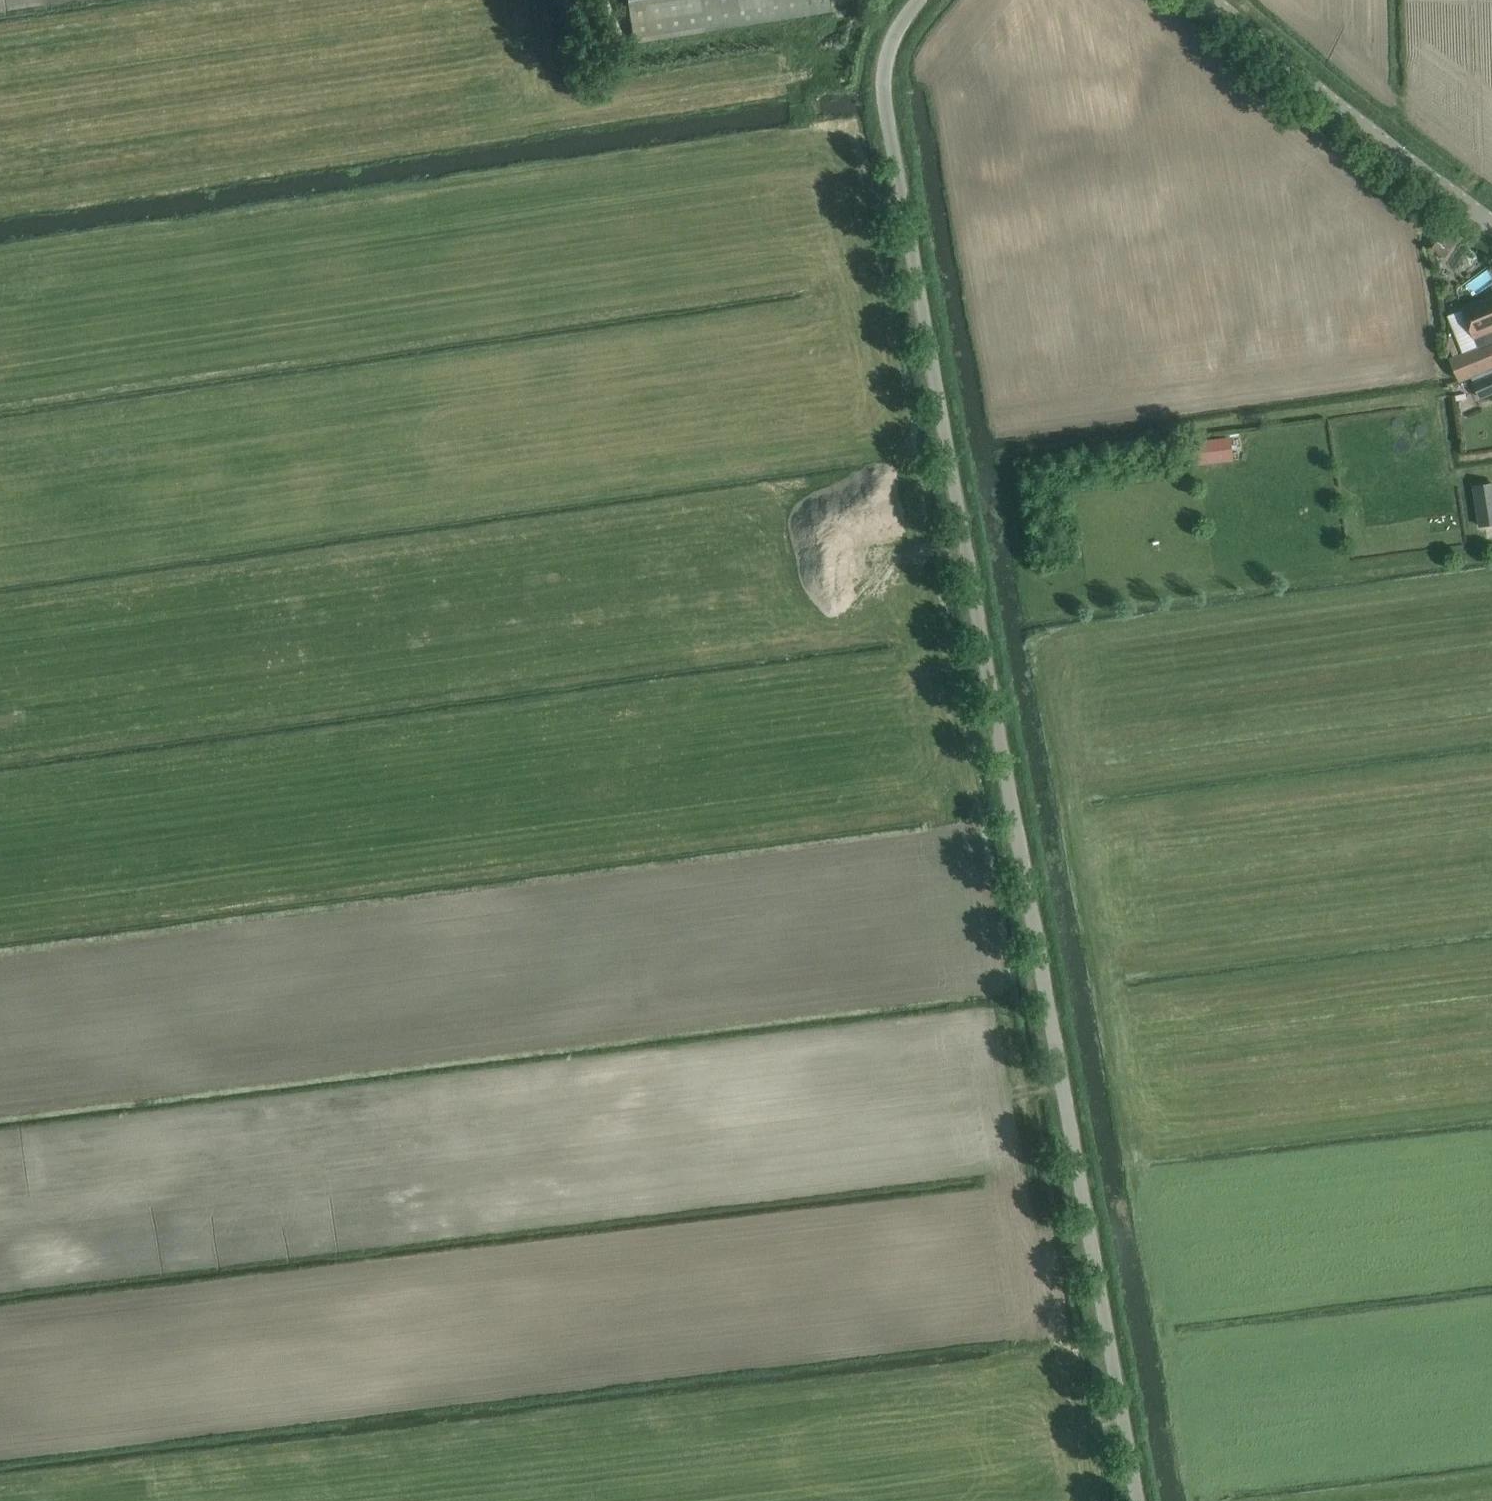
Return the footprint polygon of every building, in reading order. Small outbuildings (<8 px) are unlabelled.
[(812,14),(832,10),(830,0),(627,0),(634,42),(812,14)] [(1459,241),(1445,232),(1434,251),(1448,259),(1459,241)] [(1465,328),(1475,350),(1452,359),(1461,380),(1491,367),(1491,302),(1478,308),(1484,321),(1465,328)] [(1475,383),(1481,398),(1491,393),(1491,376),(1475,383)] [(1229,438),(1195,442),(1198,463),(1231,459),(1229,438)] [(1484,524),(1491,523),(1491,483),(1479,484),(1484,524)]
